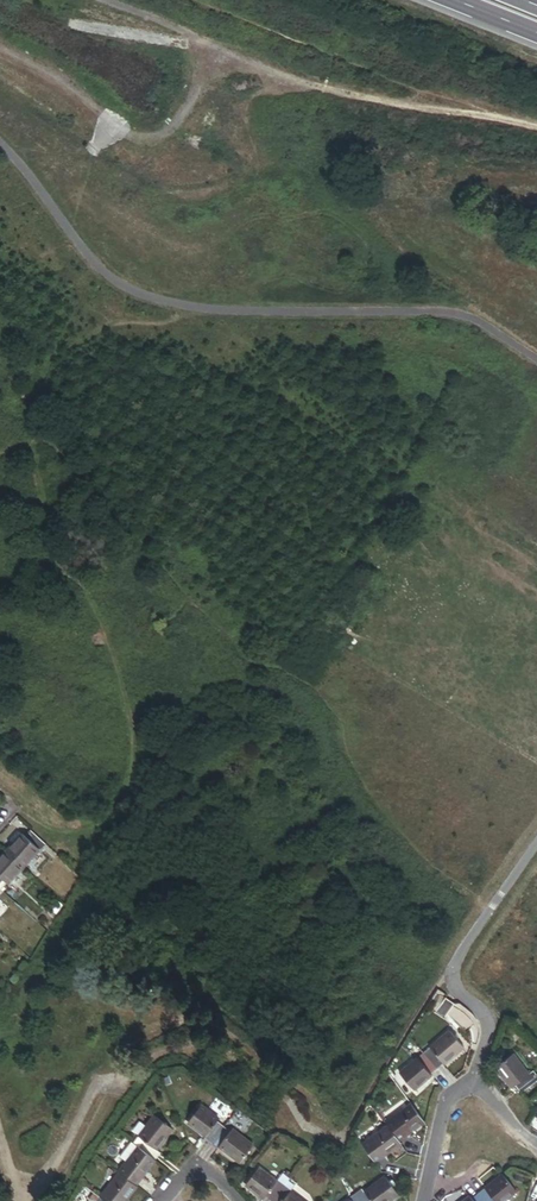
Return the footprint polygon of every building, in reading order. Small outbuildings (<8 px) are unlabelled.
[(4,853),(21,868),(38,850),(39,852),(45,845),(30,831),(23,837),(21,835),(4,853)] [(21,868),(4,853),(0,858),(0,877),(7,883),(8,884),(22,869),(21,868)] [(451,1008),(453,1005),(446,1000),(444,1003),(451,1008)] [(451,1008),(444,1003),(437,1012),(445,1019),(452,1009),(451,1008)] [(430,1048),(444,1065),(464,1048),(450,1031),(430,1048)] [(430,1048),(423,1053),(437,1070),(444,1065),(430,1048)] [(437,1070),(423,1053),(417,1059),(418,1059),(431,1075),(437,1070)] [(496,1067),(513,1089),(516,1086),(529,1076),(513,1055),(496,1067)] [(414,1090),(431,1075),(418,1059),(401,1074),(414,1090)] [(529,1076),(516,1086),(520,1093),(536,1080),(536,1079),(533,1074),(529,1076)] [(207,1138),(218,1123),(220,1120),(202,1106),(188,1124),(207,1138)] [(411,1106),(386,1125),(387,1127),(399,1142),(424,1123),(411,1106)] [(144,1140),(157,1150),(172,1129),(156,1117),(147,1128),(140,1137),(144,1140)] [(147,1128),(140,1122),(132,1131),(140,1137),(147,1128)] [(212,1144),(225,1128),(218,1123),(207,1138),(206,1139),(212,1144)] [(399,1142),(387,1127),(362,1146),(375,1163),(401,1144),(399,1142)] [(231,1132),(225,1128),(212,1144),(219,1149),(220,1147),(231,1132)] [(233,1130),(231,1132),(220,1147),(241,1164),(254,1146),(233,1130)] [(144,1140),(140,1137),(135,1144),(139,1147),(144,1140)] [(144,1140),(139,1147),(156,1160),(161,1153),(157,1150),(144,1140)] [(131,1142),(119,1158),(127,1163),(139,1147),(135,1144),(131,1142)] [(156,1160),(139,1147),(127,1163),(119,1173),(120,1173),(137,1186),(156,1160)] [(266,1197),(278,1183),(277,1182),(259,1169),(246,1185),(265,1199),(266,1197)] [(137,1186),(120,1173),(101,1198),(105,1200),(125,1200),(137,1186)] [(290,1179),(284,1175),(278,1183),(266,1197),(271,1200),(274,1200),(286,1185),(289,1181),(290,1179)] [(503,1176),(486,1190),(495,1200),(505,1200),(516,1192),(503,1176)] [(370,1200),(389,1200),(398,1194),(393,1187),(389,1182),(385,1177),(364,1193),(370,1200)] [(295,1186),(289,1181),(286,1185),(292,1190),(295,1186)] [(286,1185),(274,1200),(284,1200),(290,1192),(292,1190),(286,1185)] [(360,1200),(370,1200),(364,1193),(362,1189),(355,1194),(360,1200)] [(486,1190),(485,1189),(478,1195),(484,1200),(495,1200),(486,1190)] [(290,1192),(284,1200),(302,1200),(290,1192)]
